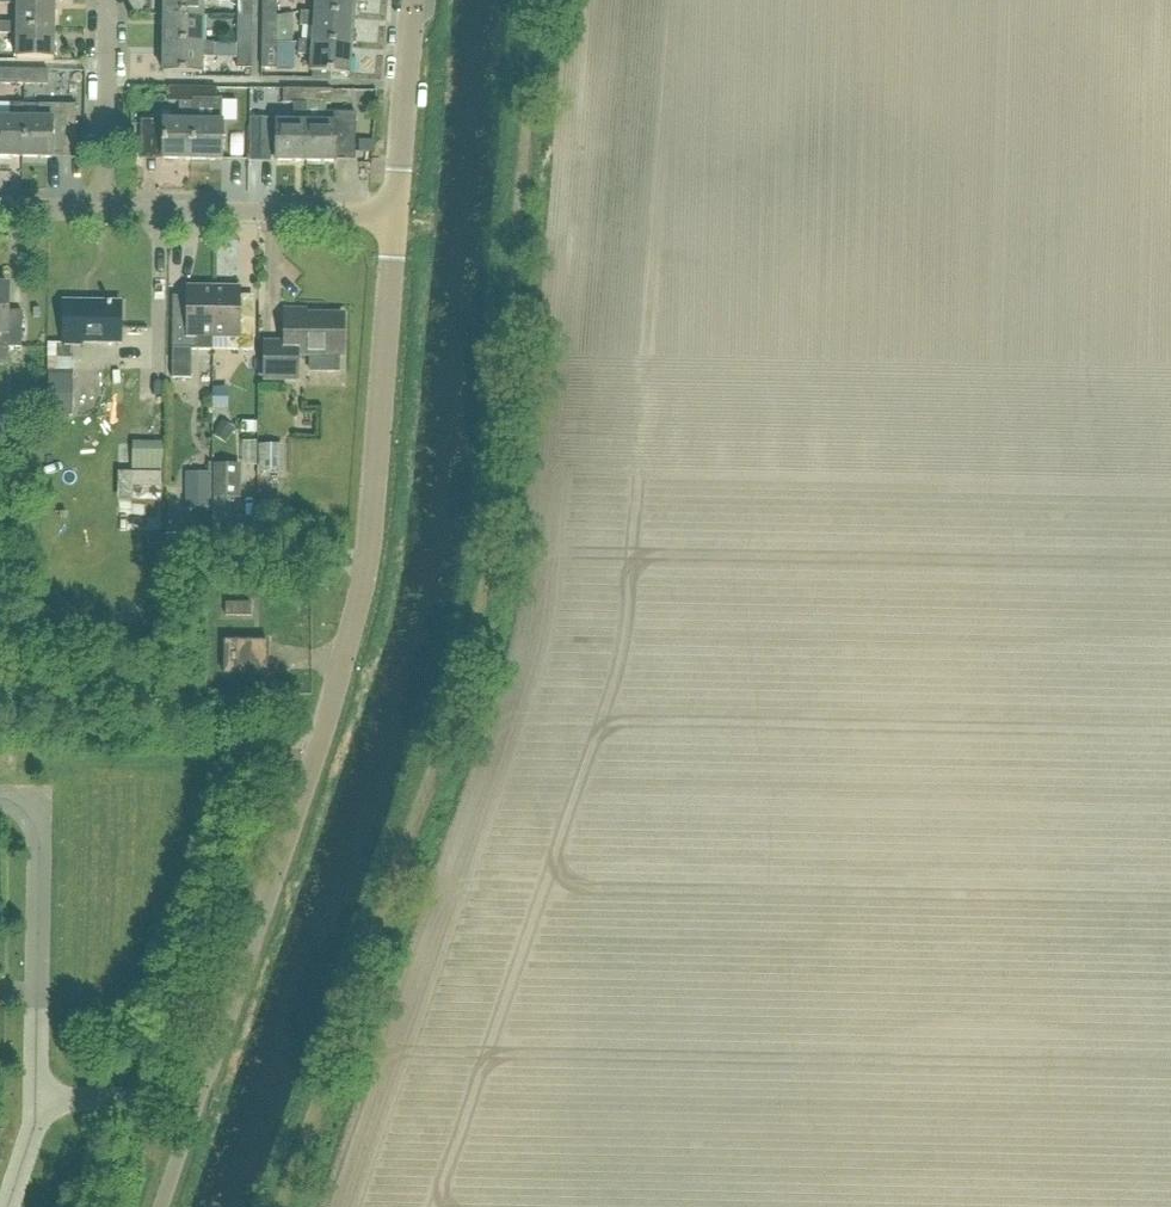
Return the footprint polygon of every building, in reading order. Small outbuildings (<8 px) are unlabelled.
[(17,5),(17,24),(17,28),(54,29),(55,0),(0,0),(0,4),(17,5)] [(163,16),(202,17),(202,0),(163,0),(163,16)] [(237,17),(251,17),(251,0),(237,0),(237,17)] [(263,12),(277,13),(278,0),(289,0),(263,0),(263,12)] [(315,14),(354,17),(355,0),(316,0),(315,14)] [(352,46),(354,17),(315,14),(301,13),(300,27),(314,28),(313,42),(298,41),(298,43),(306,42),(352,46)] [(202,17),(163,16),(162,45),(211,46),(211,45),(201,45),(202,17)] [(251,17),(237,17),(236,46),(251,46),(251,17)] [(294,19),(278,18),(277,45),(293,45),(293,42),(294,19)] [(263,22),(262,47),(277,47),(277,45),(277,22),(263,22)] [(17,35),(16,59),(54,59),(54,29),(17,28),(17,24),(0,23),(0,34),(17,35)] [(277,47),(262,47),(262,70),(288,70),(297,55),(298,43),(298,41),(293,42),(293,45),(277,45),(277,47)] [(306,42),(298,43),(297,55),(312,57),(310,72),(350,75),(352,46),(306,42)] [(211,57),(211,46),(162,45),(162,74),(201,75),(201,57),(211,57)] [(250,69),(251,46),(236,46),(236,69),(250,69)] [(24,86),(24,71),(0,71),(0,86),(24,86)] [(24,71),(24,86),(47,86),(47,72),(24,71)] [(162,161),(190,162),(192,90),(168,89),(167,104),(174,104),(174,122),(163,122),(141,122),(141,154),(162,154),(162,161)] [(190,162),(221,162),(222,123),(222,100),(215,100),(215,90),(192,90),(190,162)] [(306,105),(306,91),(283,91),(283,105),(306,105)] [(306,91),(306,105),(331,105),(331,91),(306,91)] [(23,159),(23,120),(23,106),(11,106),(11,120),(0,119),(0,158),(23,159)] [(23,120),(23,159),(52,159),(52,150),(75,151),(76,107),(39,106),(39,120),(23,120)] [(306,125),(305,164),(335,164),(335,157),(354,158),(355,115),(322,115),(322,125),(306,125)] [(272,118),(252,117),(252,162),(272,162),(272,118)] [(275,163),(305,164),(306,125),(276,124),(275,163)] [(21,349),(21,312),(8,312),(8,287),(0,287),(0,348),(21,349)] [(193,378),(193,351),(212,352),(212,338),(213,290),(186,289),(186,320),(172,320),(171,351),(171,378),(193,378)] [(213,290),(212,338),(227,338),(227,352),(253,352),(253,321),(239,321),(239,290),(213,290)] [(120,304),(63,303),(63,346),(82,346),(82,344),(120,345),(120,304)] [(305,312),(285,312),(284,345),(264,345),(264,380),(296,381),(296,356),(342,356),(342,317),(337,317),(335,314),(325,314),(323,317),(305,317),(305,312)] [(167,449),(139,449),(139,475),(167,475),(167,449)] [(266,449),(266,472),(286,472),(287,449),(266,449)] [(251,618),(251,604),(226,604),(226,618),(251,618)] [(269,643),(224,642),(224,677),(268,677),(269,643)]
